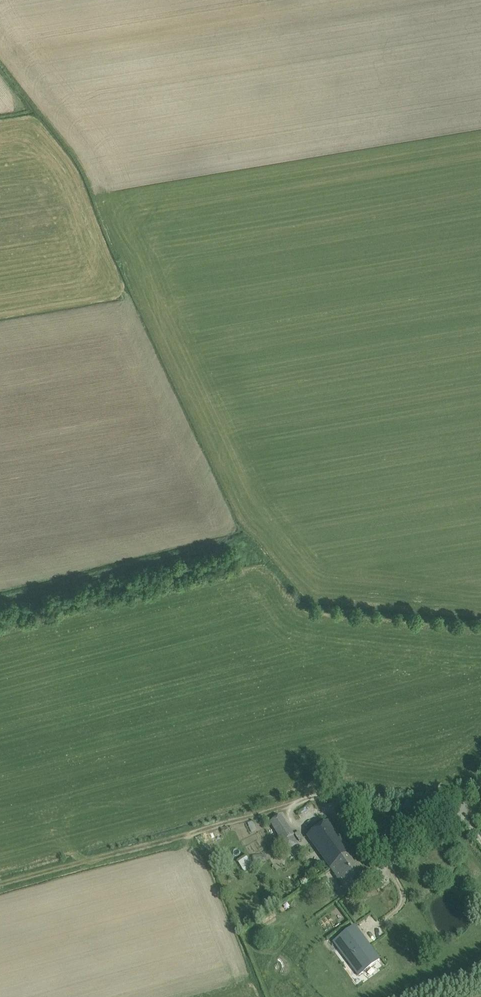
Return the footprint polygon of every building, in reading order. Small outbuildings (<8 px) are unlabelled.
[(281,816),(270,823),(278,836),(277,836),(279,838),(285,848),(293,843),(287,834),(291,832),(281,816)] [(307,836),(330,868),(350,853),(328,822),(307,836)] [(270,852),(263,856),(266,860),(272,856),(270,852)] [(330,868),(348,893),(368,878),(350,853),(330,868)] [(239,861),(245,871),(251,867),(246,857),(239,861)] [(372,914),(356,924),(360,930),(365,926),(368,930),(372,927),(376,933),(382,929),(372,914)] [(335,934),(339,938),(334,942),(359,976),(379,960),(351,922),(335,934)]
